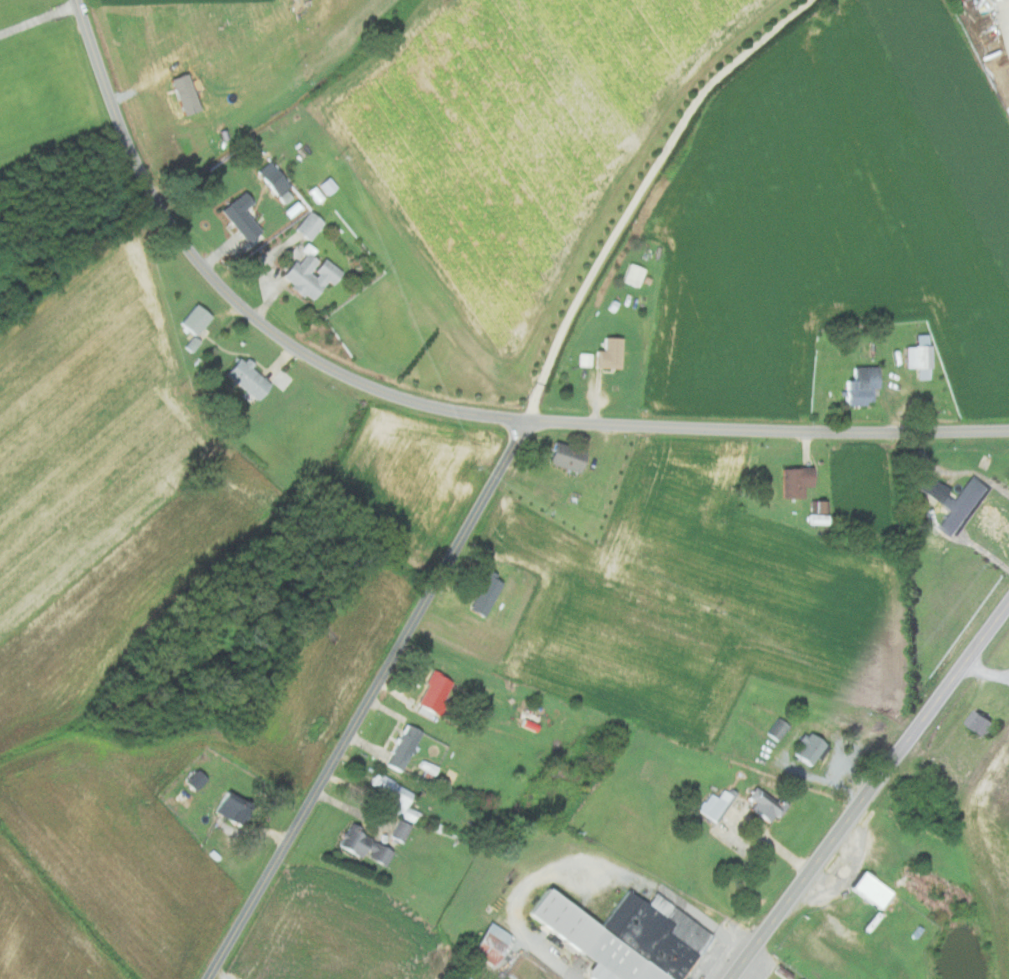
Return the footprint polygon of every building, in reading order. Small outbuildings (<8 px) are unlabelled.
[(283,204),(292,196),(285,188),(289,185),(268,160),(255,171),(283,204)] [(219,209),(246,242),(260,230),(243,209),(252,202),(242,190),(219,209)] [(310,240),(322,220),(306,210),(294,230),(310,240)] [(278,277),(310,300),(324,280),(331,285),(341,271),(321,257),(311,272),(309,270),(316,260),(310,255),(315,249),(305,243),(292,261),(291,260),(278,277)] [(644,268),(627,263),(621,281),(637,287),(644,268)] [(193,336),(210,316),(194,303),(177,322),(193,336)] [(905,368),(916,367),(916,379),(929,379),(928,334),(915,334),(915,346),(904,346),(905,368)] [(593,367),(619,368),(620,337),(603,336),(602,350),(594,350),(593,367)] [(578,365),(591,366),(591,353),(578,352),(578,365)] [(255,399),(270,382),(238,356),(223,373),(255,399)] [(878,388),(878,366),(853,366),(853,379),(845,379),(845,404),(873,403),(873,388),(878,388)] [(580,472),(585,451),(551,443),(546,463),(580,472)] [(802,497),(802,487),(810,486),(810,467),(781,468),(782,498),(802,497)] [(953,537),(986,487),(969,476),(953,500),(945,495),(948,490),(924,474),(915,487),(949,510),(938,526),(953,537)] [(483,617),(500,582),(484,574),(467,609),(483,617)] [(451,681),(432,671),(414,703),(434,713),(451,681)] [(964,722),(986,738),(995,724),(974,709),(964,722)] [(420,731),(405,723),(384,764),(400,771),(420,731)] [(791,752),(809,767),(826,747),(808,732),(791,752)] [(420,812),(406,805),(412,791),(374,772),(366,787),(384,796),(380,805),(416,822),(420,812)] [(773,814),(779,817),(786,805),(758,789),(746,809),(768,822),(773,814)] [(212,813),(239,826),(250,803),(223,791),(212,813)] [(410,825),(398,819),(390,836),(402,842),(410,825)] [(892,890),(858,870),(848,889),(882,908),(892,890)] [(710,932),(652,893),(645,903),(624,889),(599,925),(543,887),(524,915),(591,960),(581,975),(587,978),(678,978),(710,932)] [(467,951),(490,966),(510,936),(488,920),(467,951)]
